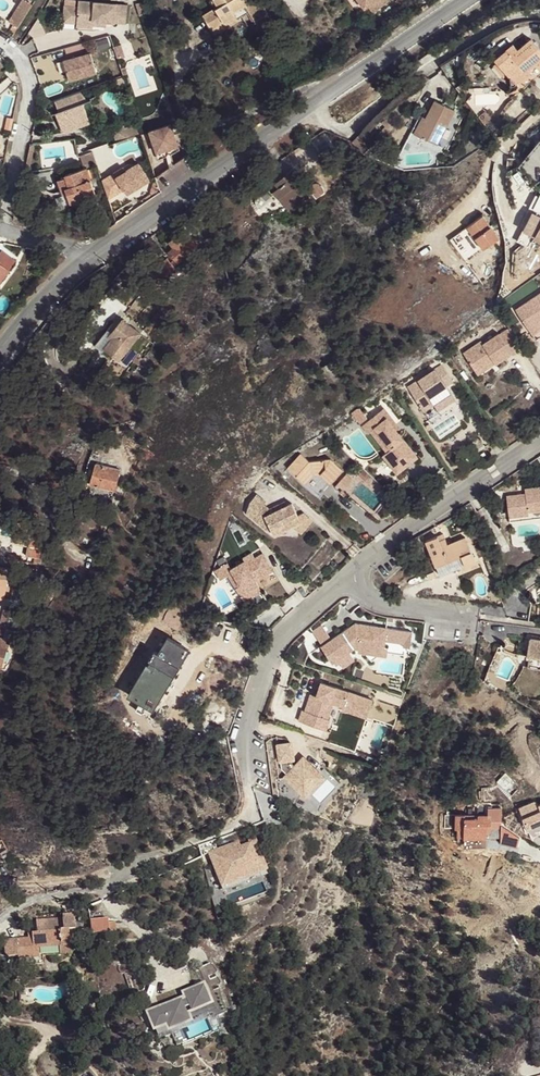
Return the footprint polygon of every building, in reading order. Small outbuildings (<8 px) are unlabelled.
[(18,27),(33,5),(26,0),(23,0),(9,21),(18,27)] [(202,15),(211,30),(235,15),(233,11),(241,7),(244,5),(254,22),(267,14),(259,0),(210,0),(215,8),(202,15)] [(364,9),(367,6),(373,13),(389,1),(388,0),(358,0),(364,9)] [(78,1),(76,27),(93,28),(93,25),(93,21),(107,22),(126,24),(128,5),(78,1)] [(140,16),(145,14),(142,2),(136,4),(140,16)] [(238,19),(235,15),(211,30),(213,35),(238,19)] [(29,29),(34,36),(46,28),(41,21),(29,29)] [(531,38),(518,50),(510,56),(508,53),(506,50),(495,59),(498,62),(501,61),(503,64),(501,66),(511,78),(522,69),(524,71),(531,65),(533,68),(539,62),(539,49),(531,38)] [(63,60),(69,82),(97,74),(90,53),(89,53),(86,42),(64,48),(67,59),(63,60)] [(510,56),(518,50),(516,47),(508,53),(510,56)] [(8,77),(13,73),(10,65),(4,71),(8,77)] [(534,69),(533,68),(531,65),(524,71),(522,69),(511,78),(511,85),(512,86),(513,86),(515,85),(534,69)] [(54,100),(64,132),(84,126),(74,93),(54,100)] [(455,111),(435,101),(426,118),(417,135),(437,145),(442,137),(446,129),(455,111)] [(5,128),(11,130),(14,118),(7,117),(5,128)] [(414,133),(417,135),(426,118),(422,117),(414,133)] [(385,126),(374,137),(377,140),(392,126),(384,119),(381,122),(385,126)] [(154,148),(177,140),(171,122),(148,129),(154,148)] [(112,129),(116,141),(140,134),(137,125),(125,129),(124,126),(112,129)] [(351,142),(363,154),(373,144),(361,132),(351,142)] [(157,157),(179,147),(177,140),(154,148),(157,157)] [(35,144),(30,145),(25,165),(31,166),(35,144)] [(96,161),(93,152),(81,156),(84,165),(96,161)] [(136,191),(147,184),(140,172),(142,170),(138,163),(103,184),(108,199),(124,190),(128,196),(136,191)] [(66,194),(70,204),(96,196),(87,168),(64,175),(65,178),(57,180),(60,190),(65,188),(66,194)] [(284,195),(294,208),(311,193),(316,198),(324,192),(324,191),(323,188),(322,186),(321,185),(318,183),(316,183),(313,184),(308,188),(293,169),(274,185),(277,189),(273,192),(279,200),(284,195)] [(159,189),(158,184),(154,185),(150,194),(152,198),(161,192),(159,189)] [(289,212),(294,208),(284,195),(279,200),(289,212)] [(532,212),(523,230),(535,236),(535,235),(539,237),(539,216),(532,212)] [(499,239),(483,216),(467,227),(475,238),(484,250),(499,239)] [(469,241),(475,238),(467,227),(462,231),(469,241)] [(165,257),(151,272),(166,275),(175,267),(165,257)] [(163,287),(158,282),(143,298),(148,303),(163,287)] [(536,341),(539,338),(539,293),(516,309),(536,341)] [(108,329),(94,345),(109,357),(111,354),(119,360),(140,333),(122,319),(112,332),(108,329)] [(501,337),(499,334),(483,344),(481,341),(463,353),(475,371),(493,359),(495,362),(496,364),(521,346),(511,331),(501,337)] [(142,359),(137,355),(133,361),(138,365),(142,359)] [(493,359),(475,371),(478,374),(495,362),(493,359)] [(453,382),(442,364),(408,387),(424,411),(434,404),(438,410),(455,399),(446,386),(453,382)] [(397,473),(418,457),(397,430),(394,426),(397,424),(384,408),(370,419),(376,427),(375,428),(391,448),(383,455),(397,473)] [(375,428),(376,427),(370,419),(362,425),(368,433),(375,428)] [(288,467),(319,495),(342,469),(330,459),(309,461),(301,453),(288,467)] [(114,490),(120,469),(96,463),(90,484),(114,490)] [(347,474),(340,482),(346,487),(352,480),(347,474)] [(506,496),(510,522),(539,517),(539,487),(525,488),(525,493),(506,496)] [(265,501),(256,494),(250,502),(247,512),(268,529),(271,528),(274,534),(293,525),(301,521),(298,516),(292,503),(287,505),(281,508),(279,504),(269,509),(264,504),(265,501)] [(303,512),(298,516),(301,521),(293,525),(302,532),(312,519),(303,512)] [(9,549),(11,535),(0,532),(0,547),(9,549)] [(426,541),(440,576),(475,561),(465,537),(447,544),(443,534),(426,541)] [(9,549),(7,557),(18,560),(20,552),(9,549)] [(273,571),(263,553),(246,562),(245,561),(231,568),(231,569),(240,585),(236,587),(243,601),(261,591),(256,580),(254,577),(258,575),(260,578),(273,571)] [(231,568),(227,562),(216,569),(220,575),(231,569),(231,568)] [(0,566),(0,598),(3,599),(5,591),(6,592),(8,584),(17,586),(21,572),(0,566)] [(45,593),(56,597),(64,583),(51,579),(45,593)] [(324,623),(314,629),(321,641),(331,634),(324,623)] [(387,627),(355,623),(347,628),(349,631),(345,634),(344,631),(321,646),(332,663),(355,647),(358,648),(359,643),(384,647),(387,627)] [(0,637),(0,664),(3,665),(10,640),(0,637)] [(169,672),(163,668),(168,660),(174,664),(184,647),(168,637),(158,653),(158,654),(154,651),(149,660),(152,663),(144,677),(140,675),(133,686),(145,693),(151,697),(156,700),(164,688),(160,686),(169,672)] [(531,639),(528,656),(539,658),(539,637),(539,641),(531,639)] [(359,643),(358,648),(358,652),(387,656),(388,647),(384,647),(359,643)] [(179,667),(189,650),(184,647),(174,664),(179,667)] [(373,701),(321,682),(316,697),(314,696),(309,713),(304,711),(302,710),(298,720),(329,731),(333,722),(336,722),(341,708),(367,718),(373,701)] [(142,713),(151,697),(145,693),(135,710),(142,713)] [(309,713),(314,696),(310,694),(304,711),(309,713)] [(325,776),(303,755),(294,765),(292,764),(291,760),(295,759),(292,741),(277,743),(281,769),(286,773),(283,777),(305,798),(325,776)] [(536,799),(519,807),(528,827),(539,822),(539,808),(536,799)] [(502,823),(502,808),(488,808),(488,815),(455,814),(455,828),(457,828),(457,836),(486,837),(487,833),(490,832),(490,828),(501,828),(502,823)] [(505,844),(523,846),(524,830),(507,829),(505,844)] [(250,847),(256,845),(254,837),(248,839),(250,844),(249,844),(250,847)] [(198,846),(201,855),(208,852),(221,887),(259,873),(258,868),(264,865),(256,845),(250,847),(249,844),(241,848),(239,842),(217,850),(214,840),(198,846)] [(32,922),(33,933),(33,938),(28,939),(4,941),(5,958),(8,957),(19,957),(19,960),(39,958),(38,948),(41,948),(59,947),(60,955),(71,955),(69,938),(69,930),(75,929),(74,914),(62,915),(63,930),(60,931),(59,920),(32,922)] [(107,919),(90,921),(91,934),(109,932),(108,923),(107,919)] [(108,923),(109,932),(116,931),(115,922),(108,923)] [(38,948),(39,958),(19,960),(19,965),(43,963),(41,948),(38,948)] [(176,988),(170,990),(173,997),(179,995),(176,988)] [(160,1007),(172,1036),(192,1028),(179,995),(173,997),(170,990),(159,995),(160,997),(164,1006),(160,1007)]
